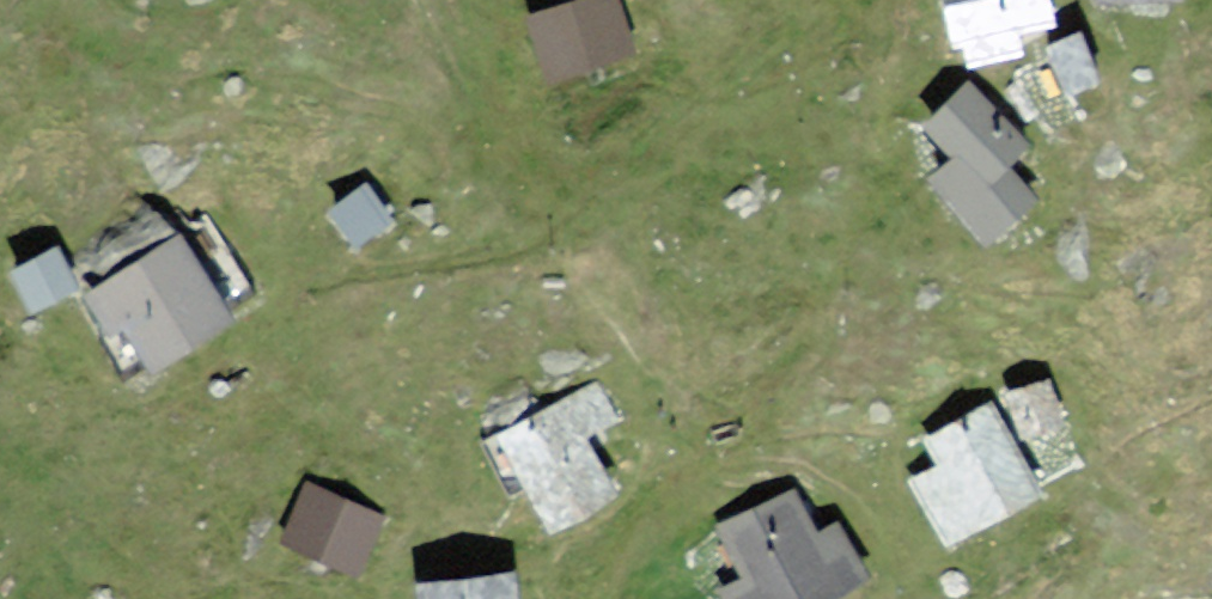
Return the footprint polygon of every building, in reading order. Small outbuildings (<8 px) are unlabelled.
[(1009,66),(1094,43),(1082,0),(990,0),(1009,66)] [(545,35),(564,88),(648,58),(629,5),(545,35)] [(1112,190),(1012,105),(956,171),(1056,256),(1112,190)] [(398,236),(371,201),(346,219),(373,254),(398,236)] [(244,324),(191,254),(117,310),(170,380),(244,324)] [(89,289),(69,264),(33,292),(52,317),(89,289)] [(1103,438),(1086,404),(1060,417),(1078,452),(1103,438)] [(640,501),(588,424),(524,467),(576,544),(640,501)] [(1076,509),(1016,430),(946,482),(1006,562),(1076,509)] [(388,530),(320,499),(297,550),(365,581),(388,530)] [(814,513),(734,576),(753,598),(873,598),(879,594),(814,513)] [(530,590),(474,598),(532,598),(530,590)]
